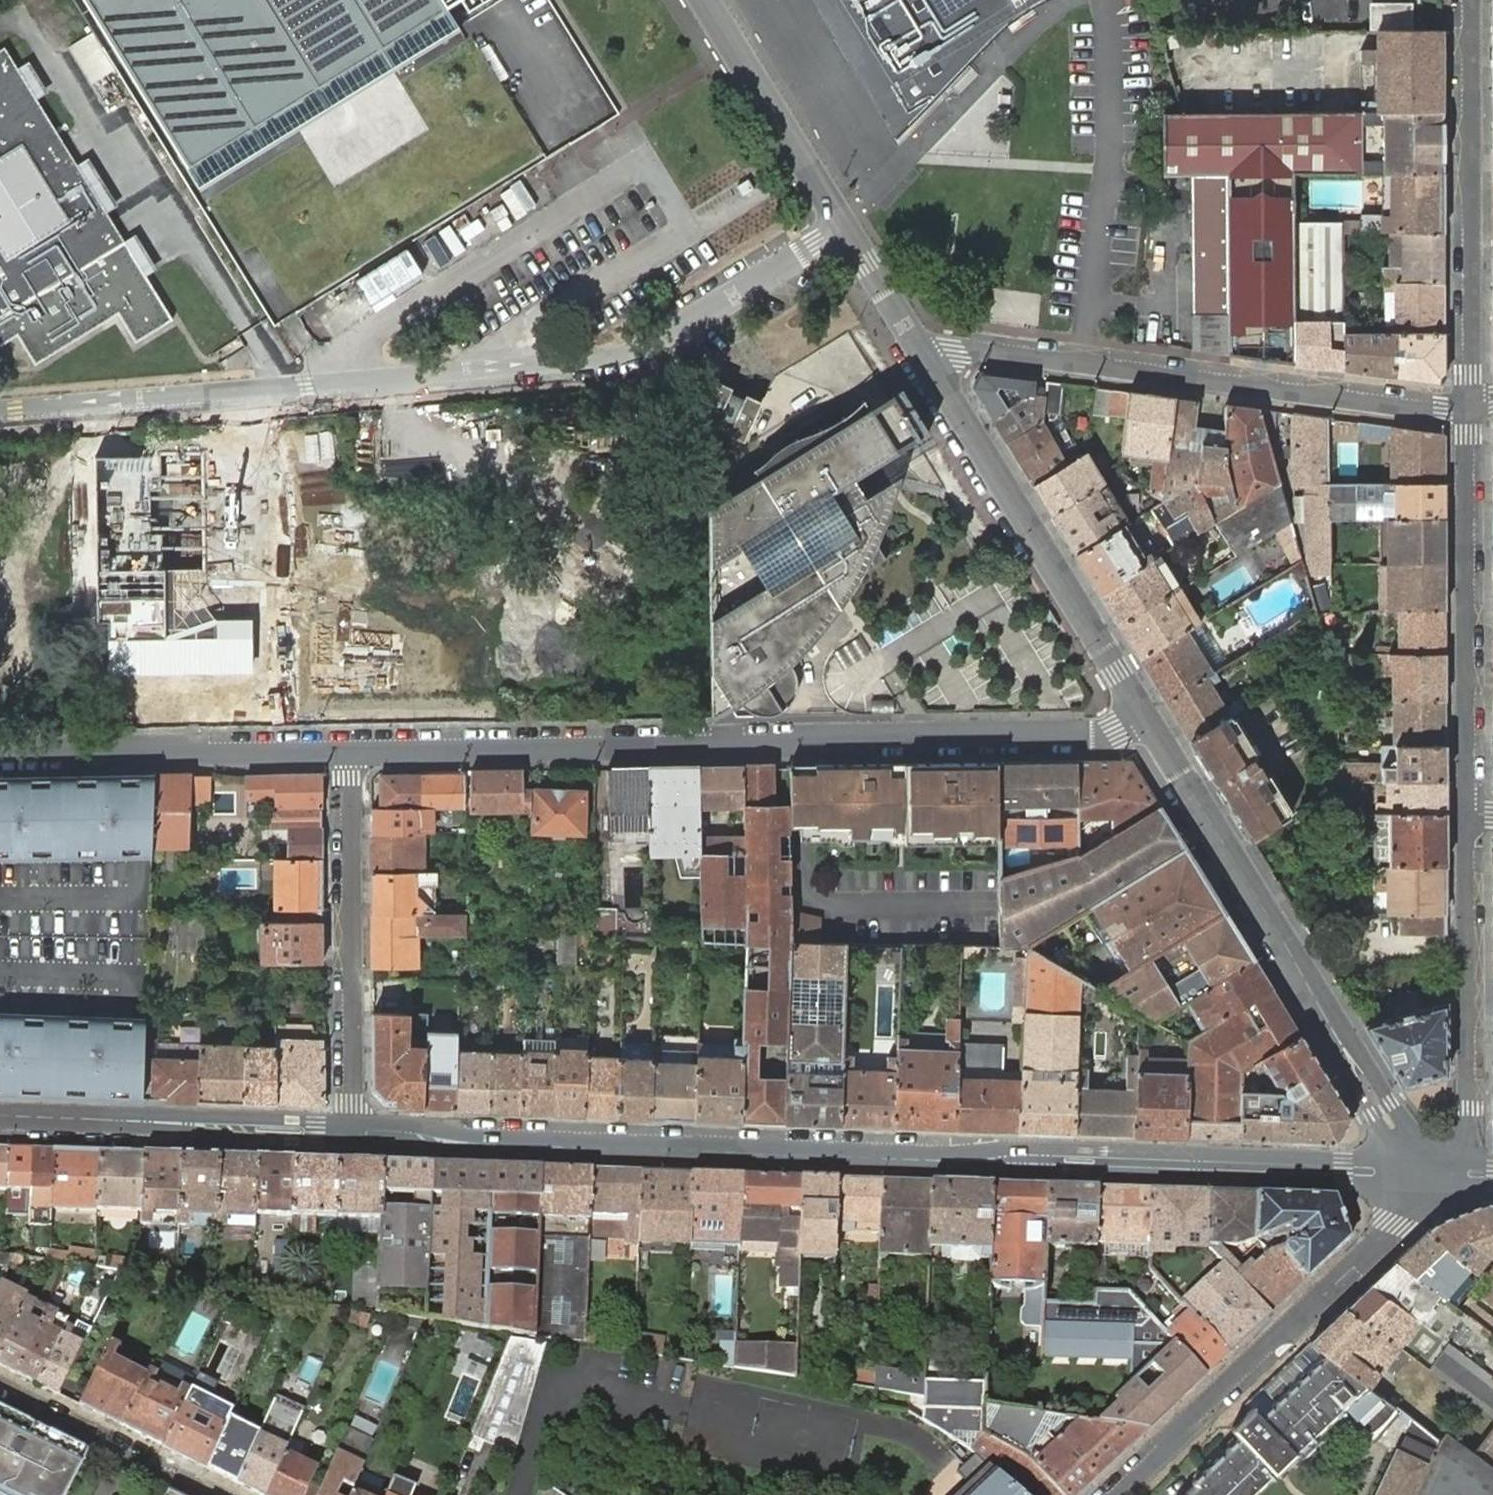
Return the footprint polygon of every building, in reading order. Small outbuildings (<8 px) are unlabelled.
[(200,188),(505,0),(85,0),(200,188)] [(915,115),(908,108),(901,100),(893,92),(887,84),(880,76),(874,68),(868,59),(862,51),(856,41),(851,32),(846,23),(841,14),(836,4),(834,0),(811,0),(842,51),(894,136),(915,115)] [(915,115),(971,59),(999,30),(1015,16),(1037,3),(1044,0),(834,0),(836,4),(841,14),(846,23),(851,32),(856,41),(862,51),(868,59),(874,68),(880,76),(887,84),(893,92),(901,100),(908,108),(915,115)] [(1409,6),(1371,6),(1371,7),(1371,29),(1409,28),(1409,6)] [(115,67),(93,31),(70,46),(92,82),(115,67)] [(1442,51),(1442,31),(1441,31),(1410,31),(1377,31),(1377,51),(1360,51),(1361,60),(1377,60),(1377,102),(1361,102),(1361,112),(1377,112),(1382,112),(1443,112),(1442,51)] [(62,278),(63,279),(124,241),(4,47),(0,50),(0,316),(62,278)] [(1227,272),(1228,355),(1294,364),(1293,321),(1293,225),(1292,175),(1339,174),(1352,174),(1391,173),(1443,172),(1443,112),(1382,112),(1377,112),(1361,112),(1352,112),(1320,112),(1274,113),(1181,114),(1181,113),(1162,113),(1162,176),(1193,176),(1227,175),(1227,254),(1227,272)] [(1443,233),(1443,172),(1391,173),(1391,224),(1368,224),(1342,223),(1342,232),(1389,233),(1443,233)] [(1227,175),(1193,176),(1193,255),(1194,351),(1206,352),(1228,355),(1227,272),(1227,254),(1227,175)] [(1293,321),(1294,364),(1343,370),(1343,334),(1343,321),(1343,284),(1342,232),(1342,223),(1293,225),(1293,321)] [(1443,283),(1443,233),(1389,233),(1389,240),(1392,240),(1401,240),(1402,267),(1392,267),(1381,267),(1381,284),(1386,284),(1443,283)] [(1401,240),(1392,240),(1392,263),(1392,267),(1402,267),(1401,240)] [(112,303),(118,314),(136,343),(173,320),(124,241),(63,279),(62,278),(0,316),(0,347),(18,336),(36,366),(78,340),(71,329),(112,303)] [(1443,333),(1443,283),(1386,284),(1386,292),(1394,291),(1394,325),(1386,325),(1386,333),(1392,333),(1394,333),(1443,333)] [(991,289),(989,320),(1037,325),(1040,293),(991,289)] [(1394,291),(1386,292),(1386,325),(1394,325),(1394,291)] [(78,340),(118,314),(112,303),(71,329),(78,340)] [(1343,334),(1343,370),(1392,376),(1392,333),(1386,333),(1343,334)] [(1443,380),(1443,333),(1394,333),(1392,333),(1392,376),(1441,383),(1443,380)] [(972,387),(992,419),(1028,394),(1033,394),(1035,381),(1035,380),(981,373),(972,387)] [(732,388),(716,381),(699,420),(714,427),(716,422),(730,429),(728,434),(742,441),(761,402),(746,394),(743,400),(729,394),(732,388)] [(1063,384),(1046,381),(1046,382),(1045,395),(1042,419),(1058,421),(1063,385),(1063,384)] [(901,388),(888,396),(870,407),(845,422),(842,417),(834,422),(821,428),(819,428),(811,432),(794,438),(785,443),(775,449),(752,469),(757,477),(707,508),(711,716),(729,704),(735,716),(772,715),(782,711),(789,703),(795,688),(796,680),(794,671),(790,664),(800,655),(812,643),(828,623),(844,601),(863,571),(885,558),(876,543),(890,508),(900,475),(866,497),(853,478),(897,452),(915,440),(928,433),(901,388)] [(1129,392),(1096,389),(1092,413),(1106,415),(1110,416),(1126,418),(1129,392)] [(1175,398),(1129,392),(1126,418),(1123,443),(1131,445),(1131,451),(1155,454),(1151,491),(1162,498),(1168,449),(1175,398)] [(1028,394),(992,419),(1006,443),(1042,422),(1042,419),(1045,395),(1033,394),(1028,394)] [(1197,401),(1175,398),(1168,449),(1162,498),(1164,500),(1163,501),(1153,507),(1150,508),(1174,547),(1198,532),(1214,522),(1235,555),(1290,522),(1279,482),(1236,508),(1230,486),(1224,466),(1225,449),(1225,430),(1194,426),(1197,401)] [(1259,409),(1225,404),(1225,430),(1225,449),(1224,466),(1230,486),(1236,508),(1279,482),(1259,409)] [(1328,418),(1293,414),(1294,483),(1308,483),(1308,493),(1306,493),(1306,559),(1312,575),(1315,574),(1317,587),(1327,586),(1329,573),(1329,564),(1329,519),(1328,519),(1328,493),(1328,483),(1329,483),(1328,419),(1328,418)] [(1042,422),(1006,443),(1033,486),(1067,465),(1076,459),(1077,458),(1087,453),(1089,441),(1071,451),(1062,457),(1056,446),(1053,441),(1042,422)] [(1394,427),(1360,423),(1359,434),(1378,437),(1383,437),(1394,439),(1394,473),(1394,484),(1444,484),(1444,436),(1442,433),(1394,427)] [(944,487),(915,440),(897,452),(904,465),(919,481),(944,487)] [(1067,465),(1033,486),(1052,517),(1105,483),(1121,473),(1119,470),(1115,465),(1100,474),(1087,453),(1077,458),(1076,459),(1067,465)] [(203,454),(94,454),(94,673),(252,673),(252,619),(203,619),(203,454)] [(1380,473),(1380,484),(1394,484),(1394,473),(1380,473)] [(1105,483),(1052,517),(1075,555),(1125,524),(1129,522),(1121,510),(1113,496),(1105,483)] [(1380,484),(1329,483),(1328,483),(1328,493),(1328,519),(1329,519),(1353,519),(1364,519),(1379,519),(1394,519),(1444,519),(1444,484),(1394,484),(1380,484)] [(1162,498),(1151,491),(1145,495),(1153,507),(1163,501),(1164,500),(1162,498)] [(1364,519),(1353,519),(1353,528),(1364,528),(1364,519)] [(1379,519),(1379,564),(1394,564),(1394,519),(1379,519)] [(1445,564),(1444,519),(1394,519),(1394,564),(1445,564)] [(1290,522),(1277,531),(1293,566),(1301,561),(1290,522)] [(1125,524),(1075,555),(1099,593),(1153,559),(1149,552),(1144,555),(1125,524)] [(1153,559),(1099,593),(1119,626),(1180,589),(1159,556),(1153,559)] [(1394,564),(1379,564),(1379,609),(1387,609),(1393,609),(1394,564)] [(1445,609),(1445,564),(1394,564),(1393,609),(1399,609),(1445,609)] [(1180,589),(1119,626),(1139,659),(1188,629),(1200,622),(1204,620),(1184,586),(1180,589)] [(1321,598),(1312,602),(1314,610),(1330,610),(1328,598),(1327,592),(1320,593),(1321,598)] [(1299,612),(1302,618),(1314,610),(1312,604),(1299,612)] [(1445,654),(1445,609),(1399,609),(1393,609),(1387,609),(1387,616),(1387,629),(1389,629),(1389,616),(1399,616),(1399,645),(1389,645),(1389,633),(1387,633),(1387,646),(1388,654),(1399,654),(1445,654)] [(1330,654),(1314,610),(1302,618),(1295,622),(1319,661),(1330,654)] [(1188,629),(1139,659),(1166,701),(1205,678),(1214,672),(1188,629)] [(1346,654),(1330,654),(1337,682),(1354,677),(1346,654)] [(1445,700),(1445,654),(1399,654),(1388,654),(1387,661),(1394,661),(1394,676),(1395,682),(1395,691),(1395,700),(1445,700)] [(1205,678),(1166,701),(1189,741),(1191,739),(1228,716),(1229,717),(1243,708),(1238,700),(1223,710),(1209,684),(1219,678),(1215,671),(1214,672),(1205,678)] [(887,707),(889,683),(826,680),(825,703),(887,707)] [(1445,745),(1445,700),(1395,700),(1395,745),(1445,745)] [(1191,739),(1189,741),(1251,841),(1253,840),(1291,815),(1258,763),(1229,717),(1228,716),(1191,739)] [(1340,762),(1317,776),(1327,792),(1346,780),(1362,780),(1364,780),(1381,780),(1391,781),(1404,781),(1445,781),(1445,745),(1395,745),(1381,745),(1381,761),(1340,762)] [(999,762),(1000,878),(1078,855),(1160,805),(1132,759),(1076,761),(999,762)] [(789,808),(791,828),(802,828),(817,828),(817,835),(997,832),(999,762),(952,763),(907,764),(864,764),(843,765),(816,765),(803,765),(789,765),(789,768),(789,774),(789,808)] [(700,838),(700,852),(744,851),(744,837),(744,813),(744,808),(744,766),(722,766),(699,767),(700,809),(719,808),(719,813),(737,813),(737,821),(735,821),(735,837),(719,837),(719,828),(715,828),(715,827),(700,826),(700,838)] [(753,922),(790,921),(789,808),(772,808),(772,766),(744,766),(744,808),(744,813),(744,837),(744,851),(700,852),(700,876),(702,939),(745,941),(745,921),(745,916),(753,916),(753,922)] [(649,829),(648,767),(607,768),(609,830),(649,829)] [(680,876),(700,876),(700,852),(700,838),(700,826),(700,809),(699,767),(648,767),(649,829),(650,841),(679,841),(680,852),(680,876)] [(521,791),(521,769),(471,771),(469,811),(530,810),(530,790),(521,791)] [(322,859),(321,774),(270,774),(270,780),(276,779),(276,808),(272,808),(272,829),(289,829),(289,859),(322,859)] [(191,775),(154,776),(152,838),(189,838),(190,804),(191,777),(191,775)] [(381,776),(381,809),(421,808),(421,775),(381,776)] [(432,808),(462,808),(461,775),(421,775),(421,808),(432,808)] [(0,778),(0,859),(142,856),(151,856),(151,847),(152,838),(154,776),(145,776),(0,778)] [(210,777),(191,777),(190,804),(210,805),(210,777)] [(1446,812),(1445,781),(1404,781),(1391,781),(1391,804),(1376,804),(1376,813),(1388,813),(1404,813),(1446,812)] [(574,831),(582,832),(583,791),(572,791),(535,790),(534,831),(574,831)] [(1000,946),(1026,946),(1186,848),(1160,805),(1078,855),(1000,878),(1000,905),(1000,946)] [(410,833),(415,832),(414,827),(433,827),(432,808),(421,808),(381,809),(371,809),(372,834),(410,833)] [(1446,866),(1446,812),(1404,813),(1388,813),(1376,813),(1374,813),(1374,834),(1374,835),(1375,845),(1375,846),(1374,869),(1375,870),(1380,867),(1388,867),(1393,867),(1446,866)] [(372,834),(372,874),(422,872),(422,861),(411,861),(410,833),(372,834)] [(152,838),(151,847),(188,847),(189,838),(152,838)] [(650,841),(650,851),(680,852),(679,841),(650,841)] [(1099,989),(1225,911),(1186,848),(1026,946),(1028,948),(1080,978),(1099,989)] [(322,922),(322,859),(289,859),(277,860),(278,922),(322,922)] [(1446,935),(1446,866),(1393,867),(1394,891),(1389,891),(1388,914),(1403,914),(1403,935),(1446,935)] [(373,914),(434,914),(434,885),(434,872),(422,872),(372,874),(373,914)] [(616,912),(616,907),(592,907),(591,932),(591,935),(616,937),(624,936),(651,938),(651,912),(644,911),(643,914),(643,916),(641,918),(640,919),(638,920),(635,921),(632,921),(629,921),(627,919),(626,918),(625,916),(624,914),(624,911),(616,912)] [(821,917),(790,909),(790,921),(790,942),(820,942),(821,917)] [(1184,1001),(1254,959),(1225,911),(1099,989),(1138,1012),(1153,1020),(1184,1001)] [(419,929),(467,929),(467,913),(434,914),(373,914),(373,968),(418,968),(417,929),(419,929)] [(178,930),(204,930),(205,917),(179,916),(178,930)] [(740,1121),(786,1123),(787,1071),(787,1061),(790,942),(790,921),(753,922),(753,916),(745,916),(745,921),(745,941),(743,1039),(742,1044),(740,1121)] [(263,963),(323,963),(322,922),(278,922),(263,922),(263,963)] [(577,932),(558,931),(558,943),(558,957),(577,958),(577,944),(577,932)] [(577,944),(590,944),(591,935),(591,932),(577,932),(577,944)] [(813,1123),(841,1125),(842,1073),(843,1068),(842,1063),(843,1054),(843,1041),(844,1018),(845,1005),(846,943),(821,942),(820,942),(790,942),(787,1061),(787,1071),(786,1123),(813,1123)] [(1024,1011),(1079,1014),(1079,999),(1080,978),(1028,948),(1024,1011)] [(1243,1006),(1252,1001),(1272,989),(1254,959),(1184,1001),(1202,1032),(1217,1022),(1243,1006)] [(557,976),(590,978),(590,965),(577,965),(558,964),(557,976)] [(1094,998),(1099,989),(1080,978),(1079,999),(1088,1000),(1094,998)] [(1280,1047),(1301,1035),(1272,989),(1252,1001),(1280,1047)] [(1187,1138),(1240,1139),(1241,1107),(1241,1090),(1241,1082),(1241,1071),(1245,1068),(1252,1064),(1258,1060),(1271,1053),(1280,1047),(1252,1001),(1243,1006),(1217,1022),(1202,1032),(1188,1040),(1188,1041),(1187,1048),(1187,1059),(1187,1072),(1187,1105),(1187,1138)] [(1366,1024),(1364,1025),(1373,1038),(1402,1086),(1446,1074),(1447,1018),(1446,1018),(1446,1003),(1444,1003),(1366,1024)] [(1022,1068),(1076,1070),(1079,1014),(1024,1011),(1022,1068)] [(384,1108),(423,1110),(425,1049),(425,1048),(407,1047),(408,1013),(373,1012),(374,1097),(384,1108)] [(0,1013),(0,1093),(129,1098),(143,1099),(146,1018),(132,1018),(0,1013)] [(897,1070),(896,1127),(956,1129),(957,1076),(957,1049),(958,1039),(958,1017),(947,1017),(947,1033),(946,1038),(949,1038),(948,1048),(907,1046),(907,1037),(898,1036),(898,1039),(898,1046),(897,1056),(897,1070)] [(907,1035),(907,1037),(907,1046),(948,1048),(949,1038),(946,1038),(947,1033),(912,1031),(911,1031),(909,1031),(909,1032),(908,1032),(908,1033),(907,1034),(907,1035)] [(652,1049),(663,1049),(664,1034),(653,1033),(652,1049)] [(1292,1100),(1328,1079),(1301,1035),(1280,1047),(1271,1053),(1258,1060),(1252,1064),(1245,1068),(1241,1071),(1248,1074),(1255,1070),(1262,1066),(1271,1079),(1267,1085),(1278,1091),(1292,1100)] [(522,1049),(555,1050),(555,1037),(522,1036),(522,1049)] [(555,1050),(587,1051),(588,1038),(555,1037),(555,1050)] [(695,1119),(740,1121),(742,1044),(743,1039),(734,1038),(734,1044),(733,1056),(698,1055),(697,1062),(695,1119)] [(275,1046),(276,1104),(324,1106),(323,1040),(312,1040),(312,1049),(283,1048),(283,1039),(276,1039),(275,1046)] [(312,1040),(283,1039),(283,1048),(312,1049),(312,1040)] [(733,1056),(734,1044),(704,1042),(698,1043),(698,1050),(698,1055),(733,1056)] [(198,1101),(243,1103),(245,1044),(200,1043),(199,1060),(198,1101)] [(243,1103),(276,1104),(275,1046),(245,1044),(243,1103)] [(998,1077),(999,1050),(958,1048),(957,1049),(957,1076),(998,1077)] [(423,1110),(455,1111),(457,1050),(425,1049),(423,1110)] [(520,1113),(553,1114),(555,1050),(522,1049),(522,1052),(520,1113)] [(650,1118),(695,1119),(697,1062),(698,1055),(698,1050),(677,1049),(673,1049),(663,1049),(652,1049),(652,1057),(653,1060),(650,1118)] [(1136,1135),(1187,1138),(1187,1105),(1187,1072),(1187,1059),(1177,1059),(1172,1059),(1147,1058),(1147,1050),(1138,1049),(1137,1056),(1137,1070),(1136,1135)] [(455,1111),(488,1112),(490,1051),(457,1050),(455,1111)] [(553,1114),(585,1115),(587,1054),(587,1051),(555,1050),(553,1114)] [(488,1112),(520,1113),(522,1052),(490,1051),(488,1112)] [(585,1115),(618,1117),(620,1056),(587,1054),(585,1115)] [(841,1125),(896,1127),(897,1070),(897,1056),(887,1055),(886,1055),(886,1070),(851,1068),(851,1054),(843,1054),(842,1063),(843,1068),(842,1073),(841,1125)] [(618,1117),(650,1118),(653,1060),(652,1057),(620,1056),(618,1117)] [(1074,1133),(1136,1135),(1137,1070),(1137,1056),(1127,1056),(1126,1073),(1125,1089),(1088,1088),(1088,1071),(1088,1070),(1076,1070),(1076,1079),(1074,1133)] [(175,1100),(198,1101),(199,1060),(154,1059),(153,1092),(159,1093),(170,1093),(175,1093),(175,1098),(175,1100)] [(1022,1078),(1076,1079),(1076,1070),(1022,1068),(1022,1078)] [(1125,1089),(1126,1073),(1088,1071),(1088,1088),(1125,1089)] [(1240,1139),(1290,1141),(1292,1100),(1278,1091),(1267,1085),(1264,1091),(1248,1090),(1248,1082),(1248,1074),(1241,1071),(1241,1082),(1241,1090),(1241,1107),(1240,1139)] [(957,1076),(956,1129),(1020,1131),(1022,1078),(998,1077),(957,1076)] [(1046,1132),(1074,1133),(1076,1079),(1022,1078),(1020,1131),(1046,1132)] [(1292,1100),(1290,1141),(1336,1143),(1351,1116),(1328,1079),(1292,1100)] [(0,1148),(0,1189),(7,1190),(8,1148),(0,1148)] [(31,1149),(8,1148),(7,1190),(7,1204),(29,1204),(29,1191),(31,1149)] [(53,1150),(31,1149),(29,1191),(29,1204),(29,1207),(35,1208),(51,1208),(51,1207),(52,1191),(53,1150)] [(99,1152),(53,1150),(52,1191),(51,1207),(96,1208),(99,1152)] [(144,1153),(99,1152),(96,1208),(141,1210),(144,1153)] [(181,1154),(144,1153),(141,1210),(141,1223),(149,1223),(149,1213),(175,1215),(179,1215),(181,1154)] [(179,1215),(179,1225),(186,1225),(216,1226),(217,1216),(218,1156),(181,1154),(179,1215)] [(256,1157),(218,1156),(217,1216),(216,1226),(224,1227),(247,1228),(253,1228),(253,1218),(253,1216),(256,1157)] [(293,1159),(256,1157),(253,1216),(291,1217),(293,1159)] [(337,1160),(293,1159),(291,1217),(291,1232),(314,1233),(315,1217),(335,1218),(337,1160)] [(383,1162),(337,1160),(335,1218),(380,1219),(381,1211),(381,1193),(383,1162)] [(432,1163),(383,1162),(381,1193),(412,1195),(411,1212),(381,1211),(380,1219),(378,1267),(377,1294),(426,1297),(432,1163)] [(513,1333),(533,1336),(539,1219),(541,1168),(432,1163),(426,1297),(425,1319),(455,1324),(513,1333)] [(544,1338),(548,1338),(584,1342),(585,1325),(589,1220),(589,1215),(592,1170),(541,1168),(539,1219),(533,1336),(544,1338)] [(625,1243),(638,1244),(642,1172),(592,1170),(589,1215),(589,1220),(589,1236),(626,1238),(625,1243)] [(642,1172),(638,1244),(660,1245),(660,1243),(667,1243),(689,1243),(692,1174),(642,1172)] [(692,1174),(689,1243),(707,1245),(708,1220),(739,1221),(742,1175),(692,1174)] [(786,1177),(742,1175),(739,1221),(739,1237),(739,1241),(777,1243),(777,1267),(781,1268),(780,1288),(798,1288),(799,1256),(802,1177),(786,1177)] [(802,1177),(799,1256),(834,1258),(837,1179),(802,1177)] [(882,1181),(837,1179),(834,1258),(833,1267),(834,1267),(878,1269),(879,1259),(882,1181)] [(931,1182),(882,1181),(879,1259),(883,1260),(886,1257),(885,1255),(929,1256),(929,1248),(931,1182)] [(943,1182),(931,1182),(929,1248),(941,1249),(941,1258),(949,1259),(950,1249),(980,1250),(980,1259),(989,1260),(989,1250),(991,1184),(943,1182)] [(1047,1187),(991,1184),(989,1250),(989,1260),(988,1288),(1025,1289),(1027,1307),(1021,1310),(1022,1323),(1026,1327),(1042,1328),(1043,1305),(1043,1290),(1044,1252),(1045,1247),(1047,1187)] [(1096,1189),(1047,1187),(1045,1247),(1094,1249),(1094,1243),(1096,1189)] [(1150,1189),(1096,1189),(1094,1243),(1148,1245),(1149,1235),(1150,1189)] [(1213,1192),(1150,1189),(1149,1235),(1154,1235),(1154,1258),(1179,1258),(1179,1253),(1210,1253),(1213,1192)] [(1258,1194),(1213,1192),(1210,1253),(1217,1246),(1225,1247),(1235,1247),(1255,1240),(1258,1194)] [(1334,1197),(1258,1194),(1255,1240),(1267,1236),(1276,1232),(1287,1228),(1293,1244),(1284,1247),(1284,1248),(1284,1249),(1283,1249),(1283,1250),(1282,1250),(1282,1251),(1282,1253),(1282,1254),(1283,1255),(1307,1280),(1350,1240),(1334,1197)] [(1427,1230),(1468,1265),(1475,1271),(1489,1255),(1492,1254),(1492,1203),(1485,1202),(1438,1221),(1427,1230)] [(708,1220),(707,1245),(739,1247),(739,1241),(739,1237),(739,1221),(708,1220)] [(1276,1232),(1282,1248),(1284,1247),(1293,1244),(1287,1228),(1276,1232)] [(1427,1230),(1396,1261),(1439,1293),(1442,1295),(1455,1305),(1478,1279),(1473,1275),(1475,1271),(1468,1265),(1427,1230)] [(1267,1236),(1255,1240),(1269,1253),(1273,1252),(1267,1236)] [(1210,1253),(1223,1266),(1185,1303),(1183,1307),(1190,1313),(1226,1353),(1269,1315),(1234,1277),(1244,1268),(1225,1247),(1217,1246),(1210,1253)] [(1269,1315),(1307,1280),(1283,1255),(1282,1254),(1282,1253),(1282,1251),(1282,1250),(1283,1250),(1283,1249),(1284,1249),(1284,1248),(1282,1248),(1273,1252),(1269,1253),(1254,1267),(1250,1262),(1244,1268),(1234,1277),(1269,1315)] [(950,1249),(949,1259),(980,1259),(980,1250),(950,1249)] [(50,1251),(49,1261),(70,1263),(95,1267),(95,1258),(50,1251)] [(1,1253),(0,1255),(0,1266),(6,1269),(13,1255),(6,1254),(1,1253)] [(114,1260),(113,1270),(120,1272),(138,1275),(138,1269),(139,1261),(114,1260)] [(1346,1307),(1400,1346),(1429,1368),(1488,1411),(1492,1415),(1492,1333),(1491,1332),(1468,1314),(1459,1307),(1455,1305),(1442,1295),(1439,1293),(1396,1261),(1370,1284),(1346,1307)] [(354,1266),(352,1308),(376,1312),(377,1294),(378,1267),(354,1266)] [(1459,1307),(1468,1314),(1491,1332),(1492,1330),(1492,1320),(1472,1303),(1479,1295),(1492,1306),(1492,1267),(1481,1281),(1473,1291),(1459,1307)] [(1096,1306),(1043,1305),(1042,1358),(1135,1360),(1135,1385),(1178,1344),(1128,1292),(1097,1291),(1096,1306)] [(20,1313),(0,1303),(4,1295),(0,1293),(0,1353),(20,1313)] [(0,1353),(0,1367),(15,1375),(47,1310),(41,1307),(27,1300),(20,1313),(0,1353)] [(1346,1307),(1311,1341),(1327,1354),(1369,1386),(1370,1387),(1400,1346),(1346,1307)] [(47,1310),(15,1375),(36,1385),(68,1320),(62,1317),(54,1313),(47,1310)] [(1226,1353),(1190,1313),(1168,1333),(1178,1344),(1191,1358),(1206,1373),(1226,1353)] [(77,1324),(69,1319),(68,1320),(36,1385),(58,1396),(83,1346),(69,1338),(75,1328),(77,1324)] [(632,1332),(585,1325),(584,1342),(631,1348),(632,1332)] [(632,1332),(631,1348),(659,1353),(660,1337),(632,1332)] [(500,1450),(515,1455),(548,1338),(544,1338),(533,1336),(513,1333),(465,1447),(477,1452),(479,1454),(483,1442),(500,1450)] [(718,1363),(734,1366),(734,1342),(719,1339),(718,1363)] [(734,1342),(734,1366),(795,1376),(796,1351),(734,1341),(734,1342)] [(1298,1455),(1303,1460),(1331,1433),(1326,1427),(1346,1408),(1352,1414),(1351,1420),(1367,1435),(1375,1430),(1384,1423),(1392,1414),(1397,1407),(1370,1387),(1369,1386),(1327,1354),(1311,1341),(1247,1402),(1253,1408),(1231,1429),(1239,1437),(1192,1481),(1194,1484),(1182,1494),(1255,1494),(1298,1455)] [(110,1343),(78,1406),(120,1427),(146,1375),(148,1372),(151,1365),(119,1348),(120,1347),(110,1343)] [(1191,1358),(1178,1344),(1135,1385),(1142,1392),(1182,1399),(1206,1373),(1191,1358)] [(875,1375),(874,1389),(877,1389),(919,1397),(924,1398),(924,1381),(925,1376),(875,1368),(875,1375)] [(845,1370),(842,1384),(874,1389),(875,1375),(845,1370)] [(146,1375),(120,1427),(161,1447),(187,1395),(188,1392),(181,1388),(173,1385),(164,1380),(155,1375),(148,1372),(146,1375)] [(1022,1494),(1060,1494),(1030,1463),(1027,1460),(982,1434),(983,1406),(984,1384),(924,1381),(924,1398),(919,1397),(918,1418),(970,1450),(974,1453),(1022,1494)] [(1102,1424),(1146,1432),(1182,1399),(1142,1392),(1135,1385),(1120,1400),(1123,1404),(1102,1424)] [(187,1395),(161,1447),(205,1469),(227,1420),(230,1416),(187,1395)] [(1060,1494),(1079,1494),(1146,1432),(1102,1424),(1038,1415),(1021,1413),(983,1406),(982,1434),(1027,1460),(1030,1463),(1060,1494)] [(88,1453),(19,1418),(0,1409),(0,1415),(85,1457),(88,1453)] [(1463,1444),(1474,1452),(1492,1426),(1492,1415),(1488,1411),(1463,1444)] [(85,1457),(0,1415),(0,1494),(2,1494),(66,1494),(85,1457)] [(227,1420),(205,1469),(224,1478),(236,1484),(259,1435),(227,1420)] [(1414,1420),(1400,1449),(1397,1447),(1374,1494),(1414,1494),(1430,1462),(1440,1440),(1414,1420)] [(236,1484),(257,1494),(265,1494),(283,1455),(285,1449),(291,1438),(278,1432),(272,1430),(263,1426),(259,1435),(236,1484)] [(1474,1452),(1463,1444),(1447,1432),(1440,1440),(1430,1462),(1414,1494),(1492,1494),(1492,1426),(1474,1452)] [(317,1494),(351,1494),(355,1485),(374,1442),(373,1437),(350,1427),(345,1429),(319,1490),(317,1494)] [(495,1462),(510,1468),(515,1455),(500,1450),(495,1462)] [(974,1453),(954,1473),(966,1485),(956,1494),(1022,1494),(974,1453)] [(265,1494),(317,1494),(319,1490),(306,1485),(313,1470),(283,1455),(265,1494)] [(416,1485),(394,1475),(386,1494),(411,1494),(416,1485)] [(355,1485),(351,1494),(379,1494),(355,1485)]
